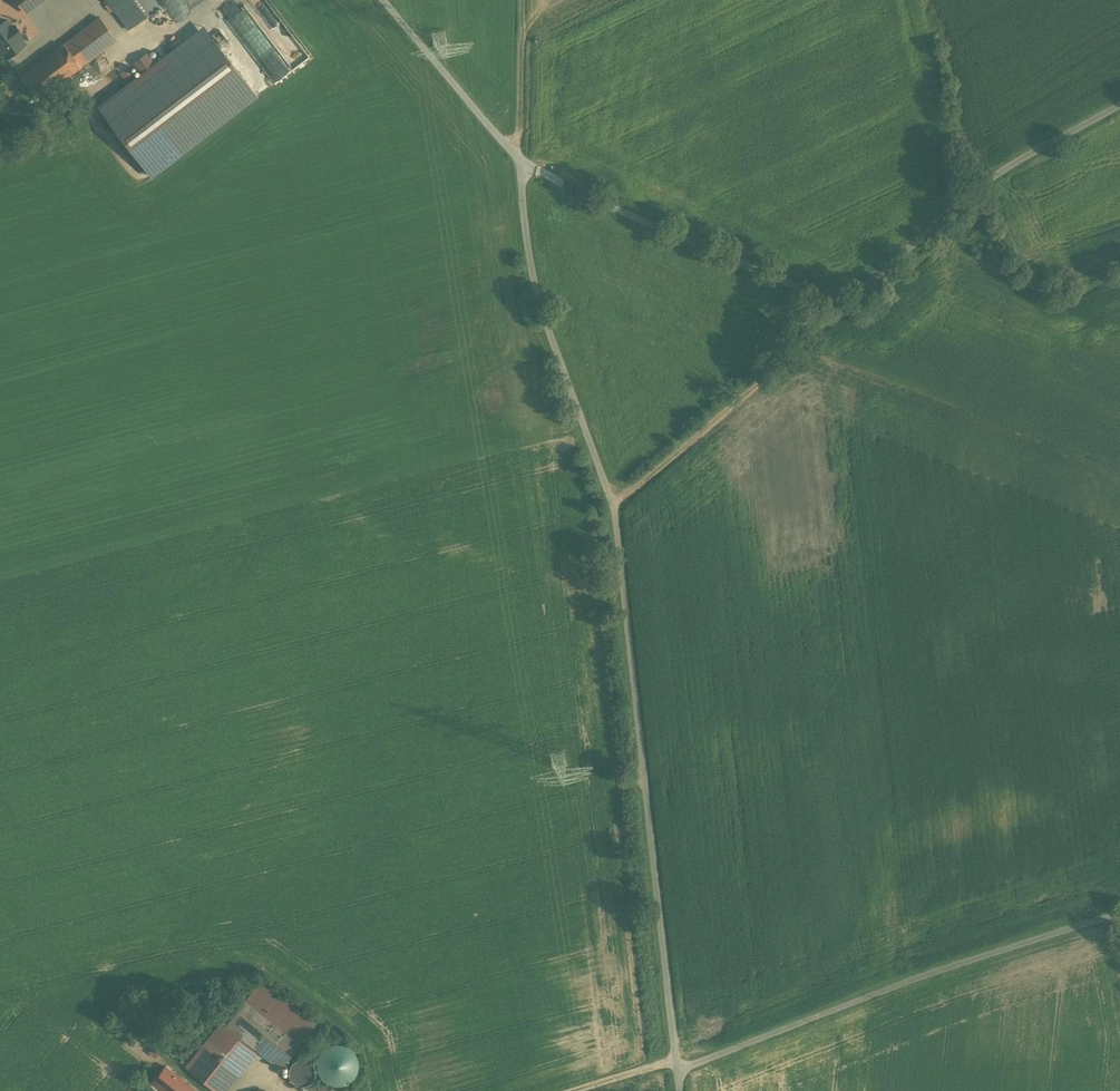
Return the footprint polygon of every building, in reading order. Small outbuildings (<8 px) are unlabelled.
[(0,18),(0,50),(4,55),(47,23),(33,5),(29,0),(4,0),(0,3),(0,9),(4,15),(0,18)] [(155,0),(107,0),(129,29),(159,6),(155,0)] [(116,39),(99,17),(21,77),(37,99),(116,39)] [(201,26),(100,103),(153,173),(255,96),(201,26)] [(287,64),(310,64),(310,48),(291,48),(291,40),(286,40),(286,42),(275,42),(275,48),(266,48),(266,56),(287,56),(287,64)] [(316,1023),(262,980),(226,1024),(263,1054),(280,1068),(316,1023)] [(226,1024),(223,1021),(186,1067),(217,1090),(224,1090),(255,1053),(261,1058),(263,1054),(226,1024)] [(311,1056),(329,1087),(358,1070),(340,1039),(311,1056)] [(158,1088),(161,1090),(195,1090),(171,1072),(158,1088)]
